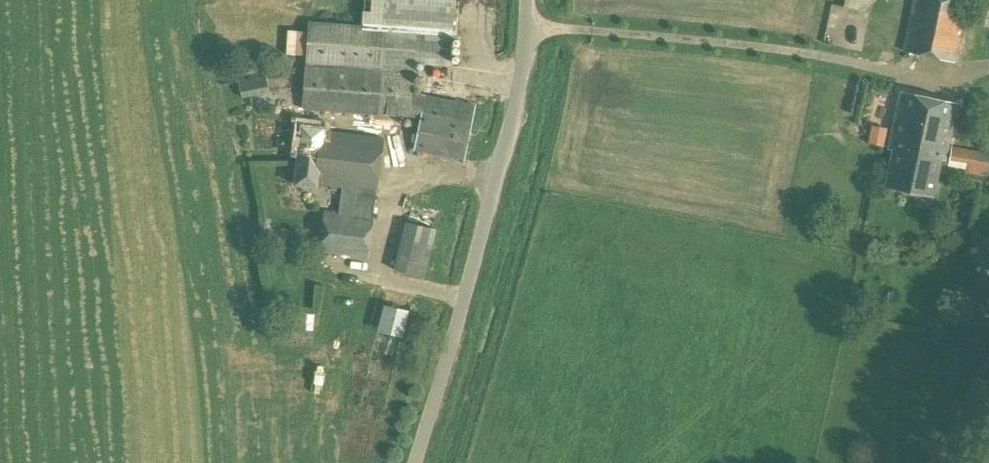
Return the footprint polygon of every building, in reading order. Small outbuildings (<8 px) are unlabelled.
[(454,0),(364,0),(362,25),(311,21),(304,107),(409,116),(419,119),(412,150),(464,161),(475,108),(410,94),(414,74),(418,30),(452,32),(454,0)] [(967,1),(964,0),(913,0),(902,50),(954,62),(967,1)] [(307,51),(308,27),(289,27),(289,51),(307,51)] [(242,98),(268,93),(265,75),(238,80),(242,98)] [(944,160),(946,151),(957,103),(900,90),(887,148),(891,149),(883,185),(932,196),(940,159),(944,160)] [(368,258),(382,137),(323,130),(324,126),(302,124),(294,185),(317,187),(317,183),(342,185),(339,211),(324,210),(319,252),(368,258)] [(885,137),(869,134),(867,143),(883,146),(885,137)] [(951,145),(948,159),(966,163),(964,172),(981,175),(982,171),(988,173),(988,153),(951,145)] [(425,275),(436,228),(407,221),(396,268),(425,275)] [(313,257),(312,265),(320,266),(321,258),(313,257)]
